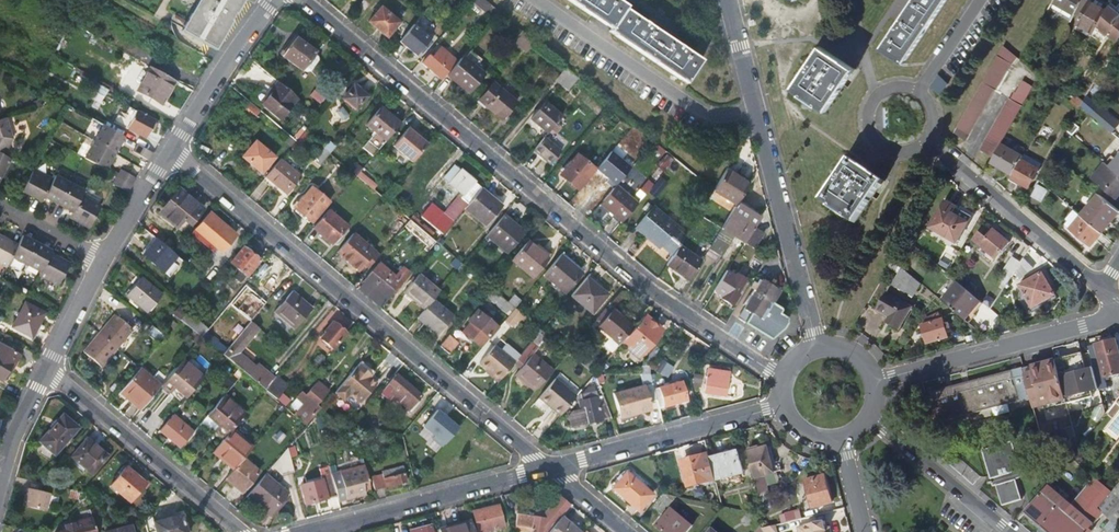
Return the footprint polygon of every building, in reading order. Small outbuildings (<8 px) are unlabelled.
[(190,11),(184,21),(214,39),(236,0),(196,0),(190,11)] [(472,1),(486,12),(492,5),(486,0),(473,0),(472,1)] [(702,59),(613,0),(569,0),(571,2),(614,29),(611,33),(686,83),(702,59)] [(883,49),(905,64),(948,0),(917,0),(883,49)] [(1053,3),(1049,10),(1071,23),(1075,16),(1084,0),(1055,0),(1053,3)] [(1079,24),(1095,33),(1095,32),(1107,12),(1091,3),(1079,24)] [(386,35),(393,28),(398,22),(380,7),(369,21),(386,35)] [(1110,7),(1107,12),(1099,27),(1118,42),(1118,41),(1118,13),(1110,7)] [(184,21),(190,11),(187,9),(176,29),(209,48),(214,39),(184,21)] [(430,38),(414,23),(399,41),(416,55),(430,38)] [(511,29),(518,35),(522,30),(515,24),(511,29)] [(518,35),(513,41),(526,52),(535,41),(522,30),(518,35)] [(314,53),(295,39),(282,57),(300,71),(314,53)] [(455,59),(440,46),(431,56),(428,54),(421,62),(440,78),(455,59)] [(855,69),(822,47),(794,88),(827,111),(855,69)] [(1014,66),(1018,58),(1005,47),(1000,55),(1012,65),(1014,66)] [(999,89),(1012,65),(999,57),(992,69),(959,125),(972,132),(997,89),(999,89)] [(471,67),(460,58),(446,74),(461,87),(465,82),(473,88),(484,75),(476,68),(477,67),(474,64),(471,67)] [(567,90),(578,78),(566,67),(555,80),(567,90)] [(160,105),(174,81),(150,68),(137,91),(160,105)] [(89,95),(103,101),(109,87),(95,81),(89,95)] [(280,119),(298,98),(277,81),(271,90),(272,91),(262,104),(280,119)] [(516,101),(494,82),(479,99),(501,118),(516,101)] [(367,96),(354,85),(343,99),(356,110),(367,96)] [(983,147),(995,155),(1003,142),(1025,104),(1012,97),(983,147)] [(530,119),(547,133),(562,116),(545,102),(530,119)] [(1118,125),(1118,120),(1100,103),(1092,113),(1113,131),(1118,125)] [(258,113),(247,104),(240,111),(252,120),(258,113)] [(363,148),(372,156),(394,130),(400,124),(380,108),(365,125),(375,133),(363,148)] [(125,127),(144,137),(154,120),(135,110),(125,127)] [(6,116),(0,117),(0,153),(4,155),(12,139),(6,116)] [(104,125),(95,141),(115,152),(124,136),(104,125)] [(413,162),(428,143),(415,133),(417,131),(410,125),(393,146),(413,162)] [(642,138),(651,145),(654,141),(645,134),(642,138)] [(632,138),(627,144),(626,145),(638,155),(645,145),(634,135),(632,138)] [(623,141),(627,144),(632,138),(628,136),(623,141)] [(559,152),(543,137),(532,150),(549,164),(559,152)] [(95,141),(86,158),(97,164),(106,169),(115,152),(95,141)] [(277,155),(265,144),(262,147),(256,141),(243,157),(262,173),(277,155)] [(992,160),(1015,173),(1023,159),(1025,154),(1003,142),(995,155),(992,160)] [(331,143),(326,149),(330,153),(336,147),(331,143)] [(135,151),(150,160),(154,153),(139,144),(135,151)] [(313,161),(320,166),(330,153),(326,149),(324,148),(313,161)] [(10,158),(4,155),(0,153),(0,177),(10,158)] [(561,174),(576,188),(593,168),(578,155),(561,174)] [(883,181),(851,158),(822,199),(855,222),(883,181)] [(1013,177),(1025,184),(1030,186),(1039,169),(1023,159),(1015,173),(1013,177)] [(266,177),(284,193),(293,182),(296,185),(302,178),(280,160),(266,177)] [(357,164),(351,171),(357,175),(360,171),(362,168),(357,164)] [(1112,166),(1109,164),(1097,179),(1118,197),(1118,172),(1112,166)] [(639,184),(647,175),(634,165),(627,174),(639,184)] [(53,177),(34,166),(32,169),(22,189),(41,199),(43,195),(53,177)] [(449,182),(470,200),(479,190),(481,188),(460,170),(458,172),(453,168),(446,176),(451,180),(449,182)] [(121,169),(117,176),(134,185),(137,180),(138,178),(121,169)] [(750,185),(727,169),(714,190),(737,205),(750,185)] [(375,185),(360,171),(357,175),(372,189),(375,185)] [(70,181),(55,173),(53,177),(43,195),(58,203),(70,181)] [(114,182),(130,191),(134,185),(117,176),(114,182)] [(1023,187),(1025,184),(1013,177),(1011,180),(1023,187)] [(84,188),(70,181),(58,203),(72,211),(81,193),(84,188)] [(287,195),(296,185),(293,182),(284,193),(287,195)] [(1049,188),(1042,183),(1034,196),(1042,201),(1049,188)] [(637,204),(616,186),(600,204),(621,223),(637,204)] [(328,200),(313,187),(297,207),(312,220),(328,200)] [(202,210),(179,190),(175,195),(176,197),(162,213),(177,226),(184,218),(191,223),(202,210)] [(492,202),(479,190),(470,200),(464,208),(485,226),(502,207),(494,200),(492,202)] [(1082,214),(1103,230),(1118,211),(1118,207),(1099,191),(1082,214)] [(101,204),(81,193),(72,211),(69,216),(79,221),(88,226),(94,216),(101,204)] [(972,216),(958,208),(946,201),(932,228),(957,242),(972,216)] [(421,215),(438,229),(442,232),(453,219),(432,202),(421,215)] [(961,205),(958,208),(972,216),(973,212),(961,205)] [(661,244),(673,254),(679,244),(683,237),(674,229),(676,226),(653,206),(636,227),(659,247),(661,244)] [(759,220),(736,206),(710,247),(718,252),(730,233),(735,236),(745,242),(755,228),(759,220)] [(1093,243),(1103,230),(1082,214),(1075,208),(1068,218),(1070,220),(1068,223),(1093,243)] [(347,226),(328,210),(313,227),(332,243),(347,226)] [(226,227),(209,213),(195,230),(211,244),(217,237),(219,238),(218,241),(221,244),(230,234),(226,231),(225,231),(223,230),(226,227)] [(439,236),(435,232),(425,223),(424,224),(419,221),(420,219),(414,214),(409,220),(435,242),(440,236),(439,236)] [(524,232),(503,215),(486,235),(507,253),(524,232)] [(764,234),(755,228),(745,242),(755,248),(764,234)] [(995,257),(999,252),(1005,245),(998,239),(1000,236),(993,230),(985,239),(979,234),(975,240),(995,257)] [(723,256),(735,236),(730,233),(718,252),(723,256)] [(29,237),(22,234),(17,244),(10,256),(25,264),(37,241),(29,237)] [(374,252),(353,234),(340,249),(345,253),(342,256),(359,270),(363,264),(374,252)] [(0,235),(0,264),(4,267),(10,256),(17,244),(0,235)] [(1010,245),(1000,236),(998,239),(1005,245),(999,252),(1002,254),(1010,245)] [(163,270),(177,255),(174,252),(157,238),(144,254),(163,270)] [(44,245),(37,241),(25,264),(40,272),(51,252),(52,249),(44,245)] [(547,258),(526,241),(511,259),(531,276),(547,258)] [(910,248),(902,243),(897,252),(906,257),(910,248)] [(702,260),(679,244),(673,254),(666,265),(689,279),(702,260)] [(259,261),(242,247),(230,262),(240,270),(234,276),(241,282),(259,261)] [(70,261),(51,252),(40,272),(39,274),(58,284),(64,273),(70,261)] [(374,252),(363,264),(369,268),(379,256),(374,252)] [(580,271),(560,254),(543,274),(564,291),(580,271)] [(1002,272),(1011,278),(1014,275),(1021,263),(1012,257),(1002,272)] [(189,258),(186,262),(197,271),(200,267),(189,258)] [(1032,267),(1023,260),(1021,263),(1014,275),(1020,280),(1032,267)] [(272,267),(266,261),(255,273),(262,279),(272,267)] [(367,282),(360,291),(368,298),(380,308),(405,279),(400,274),(397,277),(379,262),(364,280),(367,282)] [(769,268),(763,264),(755,276),(762,281),(769,268)] [(911,287),(917,279),(903,267),(897,276),(911,287)] [(735,276),(727,271),(715,290),(722,296),(721,298),(730,304),(745,280),(736,274),(735,276)] [(405,292),(425,309),(433,299),(440,290),(420,273),(405,292)] [(597,283),(587,275),(585,278),(595,286),(597,283)] [(1032,309),(1054,298),(1042,275),(1033,280),(1024,284),(1020,286),(1025,297),(1032,309)] [(1022,281),(1024,284),(1033,280),(1030,276),(1022,281)] [(157,293),(139,277),(126,293),(144,309),(157,293)] [(608,292),(597,283),(595,286),(585,278),(570,296),(590,313),(608,292)] [(241,296),(259,311),(271,296),(254,281),(241,296)] [(779,292),(762,281),(745,308),(751,312),(745,322),(771,339),(773,334),(775,335),(778,330),(779,330),(781,327),(784,328),(787,323),(785,322),(787,318),(770,307),(779,292)] [(957,282),(942,300),(965,319),(980,301),(957,282)] [(312,307),(292,291),(274,312),(294,329),(312,307)] [(912,307),(888,293),(878,310),(891,317),(888,322),(901,329),(912,307)] [(514,297),(508,303),(515,308),(520,302),(514,297)] [(1056,301),(1054,298),(1032,309),(1025,297),(1019,300),(1027,316),(1056,301)] [(453,316),(433,299),(425,309),(417,317),(437,334),(453,316)] [(10,325),(22,331),(29,336),(43,312),(24,301),(10,325)] [(595,320),(600,324),(610,312),(605,307),(595,320)] [(489,336),(490,337),(499,327),(478,309),(469,319),(471,321),(463,331),(481,346),(489,336)] [(610,312),(600,324),(599,326),(620,343),(622,341),(633,327),(612,310),(610,312)] [(209,328),(187,311),(180,319),(202,337),(206,332),(209,328)] [(661,329),(644,314),(633,327),(622,341),(639,355),(661,329)] [(116,316),(101,334),(116,348),(132,330),(116,316)] [(948,337),(944,319),(923,324),(927,343),(948,337)] [(332,349),(346,333),(332,321),(324,331),(327,334),(321,340),(332,349)] [(239,353),(259,329),(250,322),(227,349),(222,354),(235,365),(243,372),(264,390),(274,379),(257,364),(255,367),(239,353)] [(145,334),(159,345),(165,337),(151,326),(145,334)] [(515,377),(535,394),(552,372),(533,356),(538,345),(547,335),(541,330),(539,333),(515,361),(512,364),(520,371),(515,377)] [(227,349),(206,332),(202,337),(210,344),(222,354),(227,349)] [(100,367),(116,348),(101,334),(85,353),(100,367)] [(458,342),(448,334),(440,344),(449,352),(458,342)] [(194,347),(203,354),(210,344),(202,337),(194,347)] [(1098,345),(1104,366),(1095,369),(1101,392),(1109,389),(1107,379),(1118,376),(1118,347),(1117,341),(1098,345)] [(1,379),(12,361),(15,362),(19,354),(0,343),(0,378),(1,379)] [(211,366),(212,367),(220,357),(222,354),(210,344),(203,354),(213,363),(211,366)] [(480,362),(500,379),(512,364),(515,361),(495,344),(480,362)] [(1098,345),(1090,348),(1095,369),(1104,366),(1098,345)] [(225,377),(235,365),(222,354),(220,357),(212,367),(225,377)] [(1083,354),(1057,361),(1067,400),(1071,399),(1101,392),(1095,369),(1088,371),(1083,354)] [(175,387),(187,397),(203,377),(182,360),(162,384),(171,392),(175,387)] [(374,372),(361,361),(334,392),(342,398),(345,398),(349,394),(360,403),(376,383),(369,377),(374,372)] [(1057,361),(1024,369),(1032,400),(1034,409),(1067,400),(1057,361)] [(1023,367),(932,391),(939,421),(1020,400),(1021,403),(1032,400),(1024,369),(1024,368),(1023,368),(1023,367)] [(129,396),(143,407),(160,386),(139,368),(119,392),(127,398),(129,396)] [(705,391),(723,394),(726,371),(708,368),(705,391)] [(695,373),(694,385),(702,386),(703,374),(695,373)] [(403,397),(399,402),(408,409),(420,395),(396,374),(388,384),(392,388),(403,397)] [(286,385),(275,376),(274,379),(264,390),(275,399),(286,385)] [(539,398),(560,416),(576,396),(555,379),(539,398)] [(683,380),(656,387),(660,399),(662,406),(688,399),(683,380)] [(328,391),(316,381),(306,394),(301,390),(296,396),(305,405),(297,415),(307,424),(321,407),(317,404),(328,391)] [(651,402),(660,399),(656,387),(655,382),(617,392),(623,416),(640,412),(639,410),(652,406),(651,402)] [(389,393),(399,402),(403,397),(392,388),(389,393)] [(595,391),(577,395),(576,396),(579,408),(570,410),(564,417),(569,417),(571,426),(601,419),(595,391)] [(215,429),(225,437),(231,429),(245,413),(224,395),(207,415),(218,424),(215,429)] [(193,430),(173,414),(159,430),(180,446),(193,430)] [(77,428),(63,417),(41,443),(54,454),(77,428)] [(470,433),(454,424),(436,454),(452,463),(470,433)] [(212,452),(220,459),(222,456),(236,467),(243,458),(252,447),(231,429),(225,437),(212,452)] [(76,461),(85,468),(91,473),(105,456),(85,439),(71,457),(76,461)] [(994,486),(998,485),(1004,506),(1014,503),(1024,500),(1018,480),(1014,481),(1012,474),(1019,471),(1013,452),(1016,451),(1013,442),(984,451),(991,475),(993,483),(994,486)] [(284,475),(294,472),(288,447),(272,466),(284,475)] [(772,447),(767,448),(774,472),(783,470),(782,465),(778,466),(772,447)] [(763,449),(748,453),(755,478),(774,472),(767,448),(763,449)] [(731,449),(709,455),(710,459),(732,454),(731,449)] [(737,452),(732,454),(710,459),(716,481),(744,473),(737,452)] [(220,459),(233,470),(236,467),(222,456),(220,459)] [(709,481),(702,457),(682,462),(690,486),(709,481)] [(259,472),(243,458),(236,467),(233,470),(227,478),(242,491),(259,472)] [(82,472),(85,468),(76,461),(73,464),(82,472)] [(365,486),(369,484),(364,464),(340,471),(343,484),(335,486),(338,495),(339,501),(366,493),(365,489),(365,486)] [(1019,471),(1012,474),(1014,481),(1018,480),(1043,472),(1041,465),(1019,471)] [(384,473),(373,476),(377,490),(408,481),(405,473),(402,473),(400,466),(383,471),(384,473)] [(144,483),(126,468),(111,487),(129,502),(144,483)] [(615,489),(626,499),(640,510),(653,495),(645,488),(649,483),(631,469),(622,473),(618,478),(613,484),(616,486),(614,489),(615,489)] [(271,514),(287,495),(288,494),(265,475),(248,495),(271,514)] [(306,503),(338,495),(335,486),(332,475),(301,484),(306,503)] [(814,508),(833,503),(826,476),(807,482),(814,508)] [(1118,530),(1118,529),(1118,484),(1112,493),(1099,482),(1075,511),(1053,493),(1051,496),(1045,491),(1027,513),(1043,527),(1039,531),(1088,531),(1102,516),(1118,530)] [(51,492),(27,487),(23,504),(46,509),(51,492)] [(69,496),(79,498),(84,493),(71,489),(69,496)] [(624,501),(626,499),(615,489),(613,492),(624,501)] [(526,531),(547,531),(561,515),(570,503),(560,494),(545,513),(543,518),(518,513),(516,530),(526,531)] [(289,496),(287,495),(271,514),(248,495),(246,497),(271,517),(289,496)] [(474,513),(479,531),(489,531),(504,528),(499,507),(474,513)] [(672,509),(658,526),(665,531),(688,531),(693,526),(672,509)] [(785,513),(788,522),(803,519),(800,509),(785,513)] [(187,531),(182,514),(153,522),(156,531),(186,531),(187,531)] [(561,515),(547,531),(581,531),(561,515)] [(91,518),(63,526),(65,531),(96,531),(91,518)] [(471,520),(439,528),(440,531),(475,531),(471,520)] [(763,529),(759,523),(753,531),(755,531),(765,531),(763,529)] [(826,523),(806,526),(807,531),(827,531),(826,523)]
